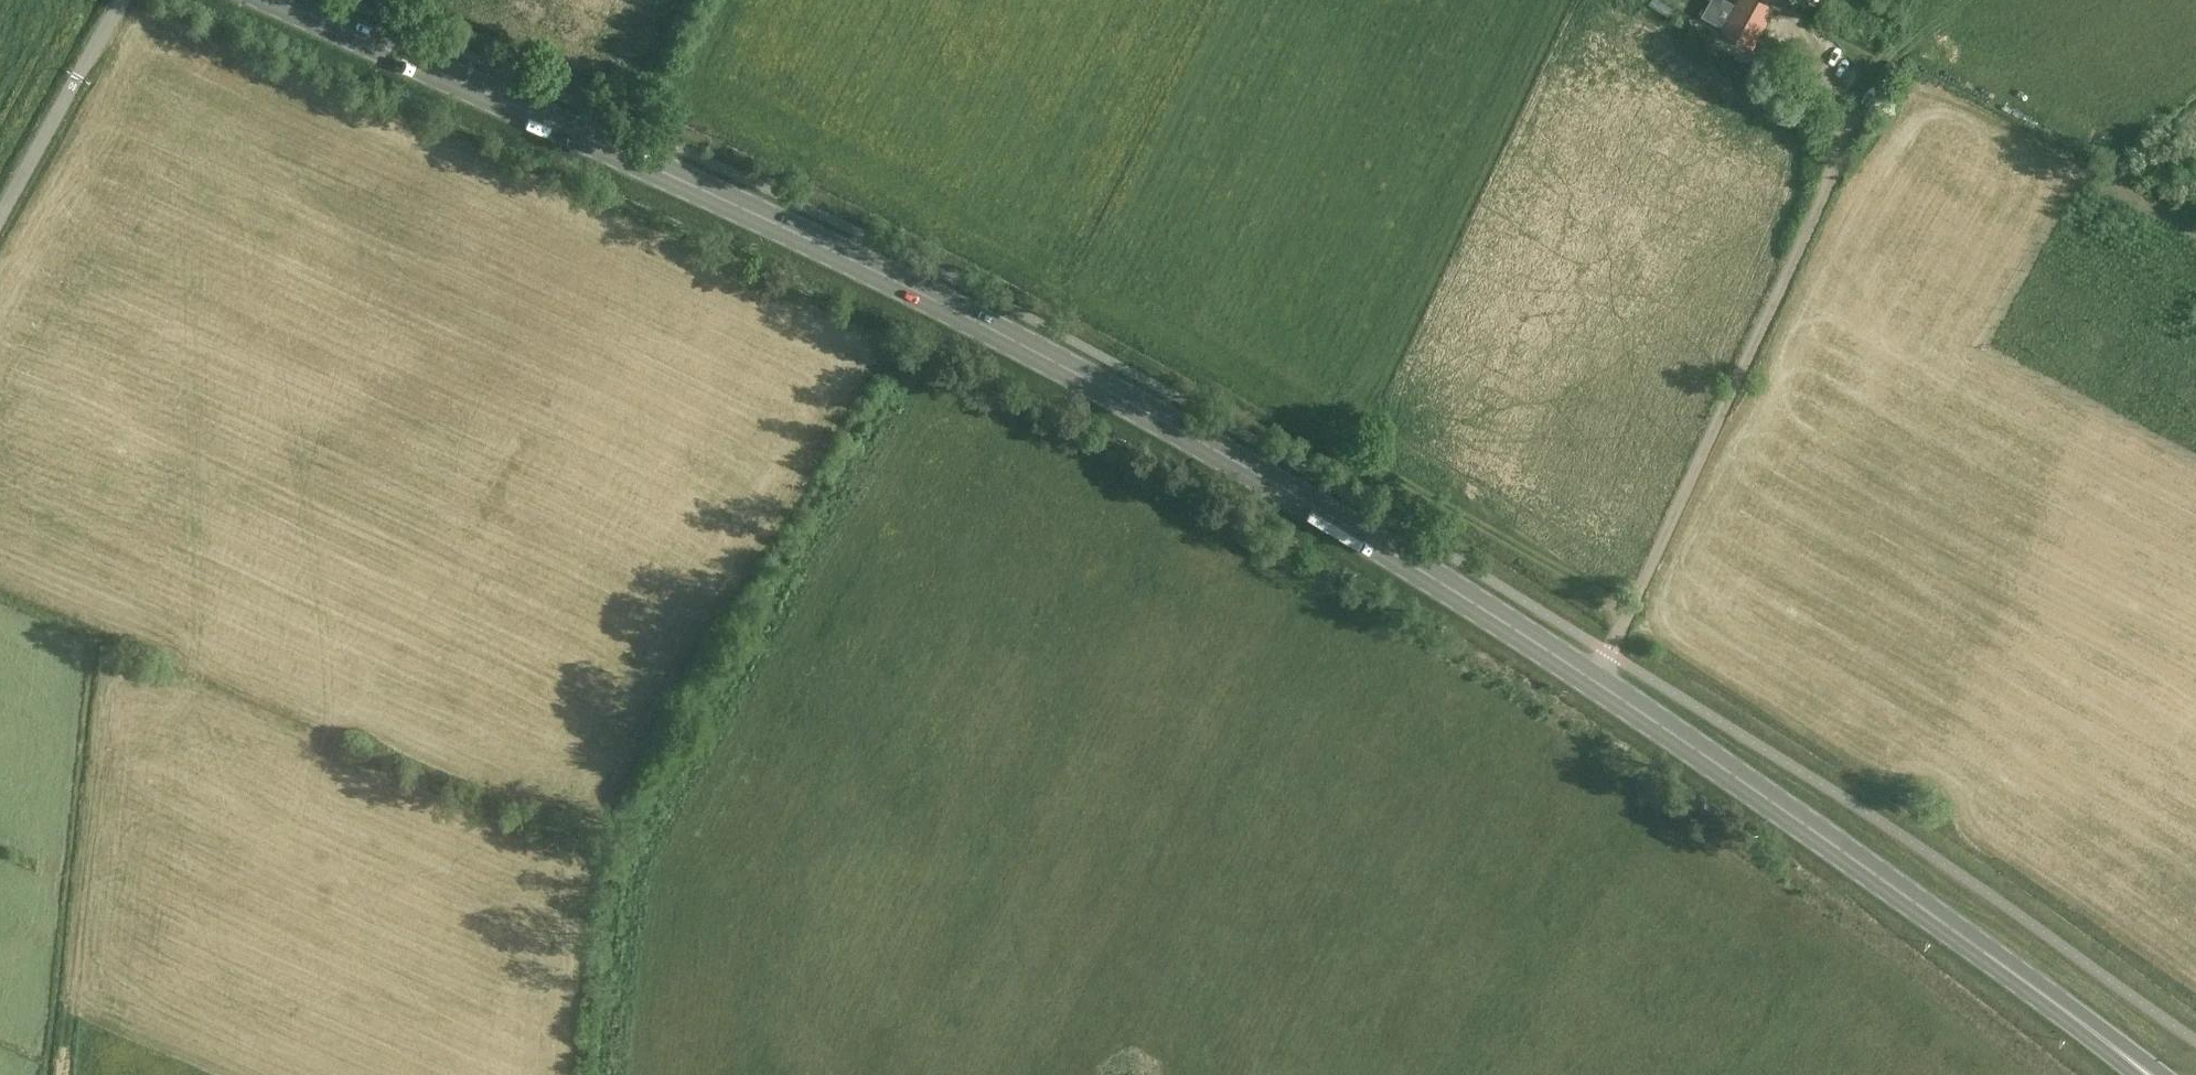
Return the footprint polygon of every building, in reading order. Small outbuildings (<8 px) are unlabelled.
[(1701,17),(1721,28),(1720,31),(1746,46),(1751,49),(1754,44),(1756,45),(1768,25),(1766,24),(1774,8),(1760,0),(1737,0),(1734,5),(1724,0),(1723,0),(1720,5),(1712,0),(1711,0),(1701,17)]
